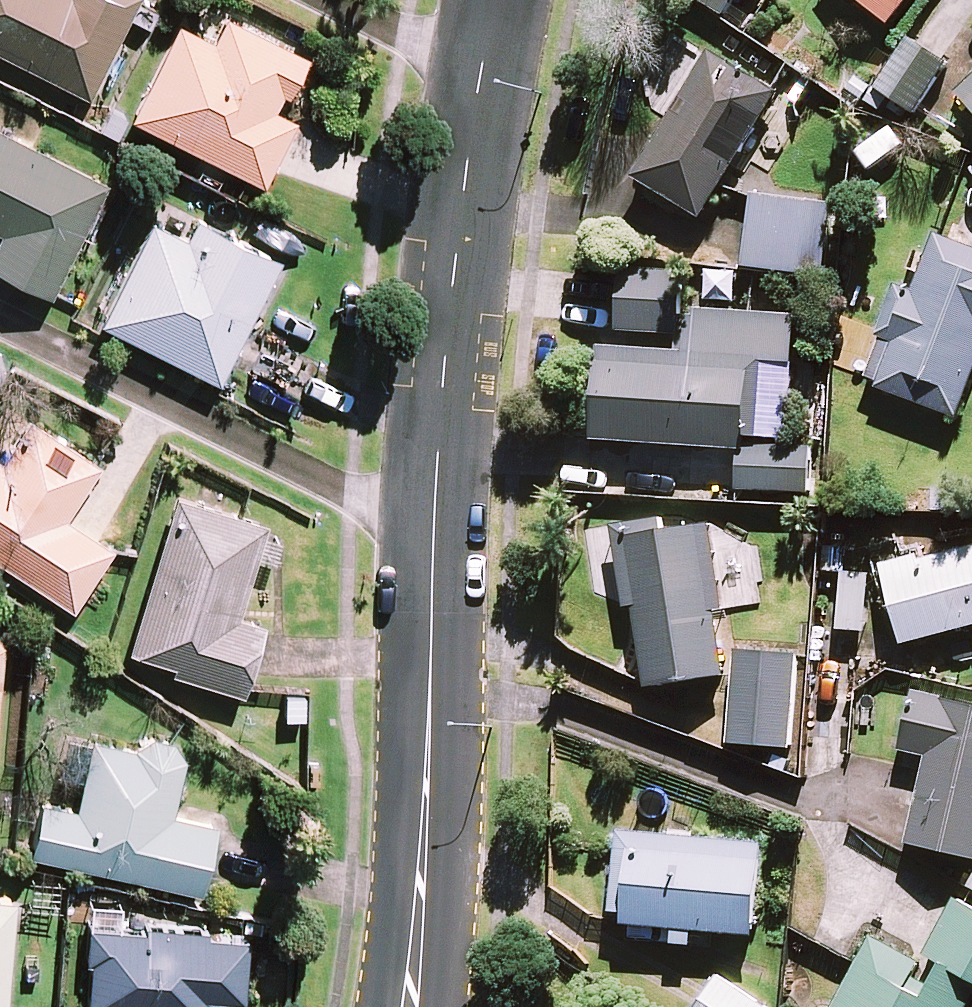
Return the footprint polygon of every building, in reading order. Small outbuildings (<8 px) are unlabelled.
[(93,100),(144,0),(0,0),(0,53),(93,100)] [(730,20),(743,0),(700,0),(730,20)] [(893,32),(919,0),(852,0),(893,32)] [(183,27),(135,121),(269,188),(302,124),(281,113),(289,97),(294,100),(313,62),(232,21),(219,45),(183,27)] [(919,122),(954,69),(913,42),(878,95),(919,122)] [(721,191),(777,98),(712,59),(637,183),(702,222),(721,191)] [(971,115),(971,90),(960,102),(971,115)] [(0,129),(0,233),(8,237),(0,253),(0,271),(57,300),(60,294),(115,187),(0,129)] [(834,210),(752,202),(744,273),(826,282),(834,210)] [(158,225),(106,326),(225,386),(287,264),(205,222),(194,243),(158,225)] [(959,424),(971,390),(971,254),(939,241),(917,301),(903,296),(870,386),(876,389),(874,392),(959,424)] [(622,278),(619,339),(680,342),(684,281),(622,278)] [(597,355),(592,446),(745,455),(745,449),(745,445),(761,445),(763,408),(795,409),(800,322),(699,316),(699,324),(683,323),(681,360),(597,355)] [(78,617),(120,554),(72,523),(107,471),(37,425),(8,468),(0,463),(0,565),(78,617)] [(743,494),(811,498),(814,453),(745,449),(745,455),(743,494)] [(247,521),(182,501),(134,656),(179,670),(176,678),(248,700),(251,689),(270,630),(244,622),(273,529),(247,521)] [(623,547),(648,692),(729,678),(719,621),(730,619),(715,532),(623,547)] [(971,633),(971,556),(923,569),(921,562),(884,573),(906,652),(971,633)] [(868,637),(870,579),(843,578),(841,635),(868,637)] [(9,649),(1,637),(0,637),(0,766),(9,649)] [(791,754),(798,659),(738,655),(732,750),(791,754)] [(914,699),(901,759),(929,765),(911,850),(971,863),(971,712),(914,699)] [(33,858),(207,896),(221,828),(179,819),(191,765),(179,746),(158,742),(141,754),(98,745),(82,815),(45,807),(33,858)] [(763,943),(771,848),(630,838),(624,917),(635,918),(633,933),(683,936),(682,952),(703,954),(704,938),(763,943)] [(22,906),(0,904),(0,1006),(13,1006),(22,906)] [(957,904),(925,963),(971,988),(971,913),(957,904)] [(94,933),(91,969),(95,970),(92,1006),(210,1006),(210,1005),(241,1006),(249,1006),(253,944),(214,941),(215,935),(151,930),(150,937),(94,933)] [(971,1004),(971,994),(938,976),(931,989),(916,981),(923,968),(878,944),(844,1006),(970,1006),(971,1004)] [(723,983),(707,1006),(759,1006),(723,983)]
